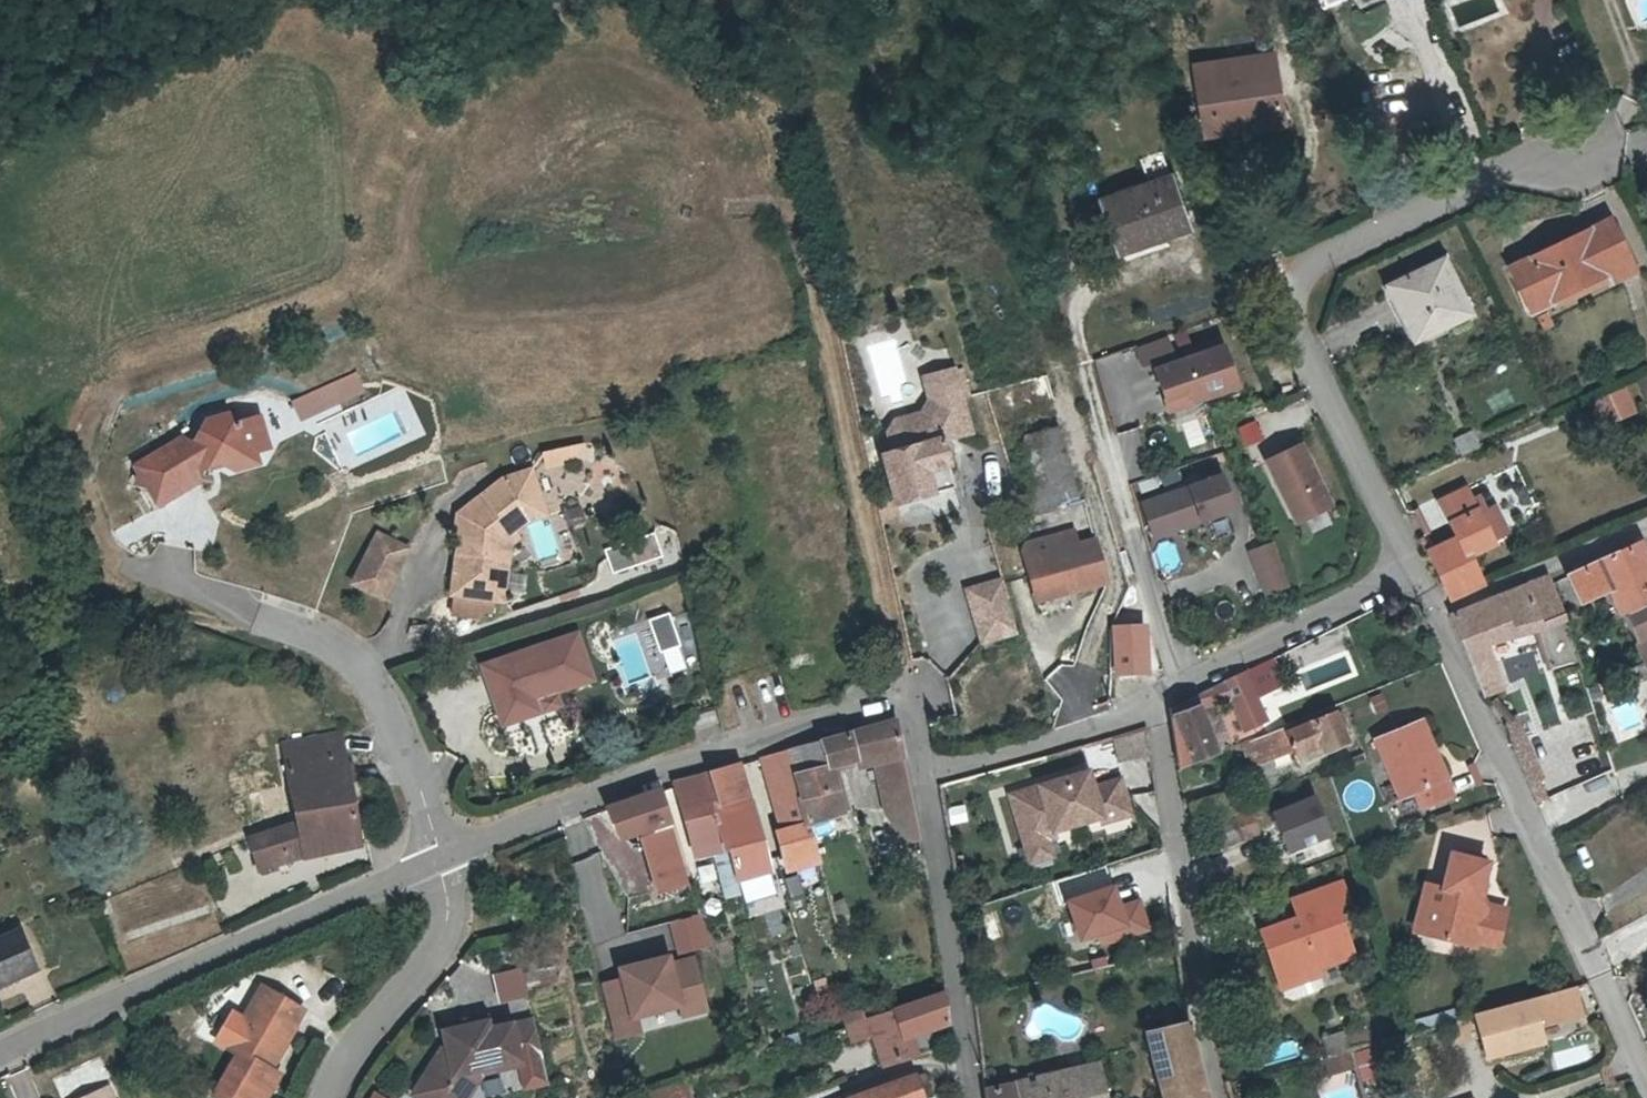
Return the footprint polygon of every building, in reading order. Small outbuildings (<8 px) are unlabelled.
[(1267,53),(1202,64),(1206,87),(1271,76),(1267,53)] [(1262,113),(1283,109),(1276,75),(1271,76),(1206,87),(1202,88),(1209,130),(1263,121),(1262,113)] [(1262,113),(1263,121),(1284,118),(1283,109),(1262,113)] [(1103,199),(1121,252),(1191,230),(1173,178),(1103,199)] [(1611,278),(1615,287),(1637,277),(1614,225),(1515,272),(1534,315),(1611,278)] [(1396,285),(1423,340),(1472,317),(1445,262),(1396,285)] [(1229,349),(1159,373),(1174,416),(1244,392),(1229,349)] [(919,372),(926,395),(954,386),(947,364),(919,372)] [(357,378),(336,387),(342,404),(364,395),(357,378)] [(959,502),(937,434),(965,424),(954,386),(926,395),(917,409),(890,417),(882,429),(885,436),(874,440),(897,512),(921,504),(923,512),(959,502)] [(1590,399),(1601,426),(1635,413),(1625,386),(1590,399)] [(336,387),(319,394),(327,411),(342,404),(336,387)] [(319,394),(294,405),(301,421),(327,411),(319,394)] [(160,509),(199,485),(196,473),(221,465),(236,473),(244,459),(262,454),(268,444),(261,421),(232,429),(229,419),(207,425),(194,449),(184,443),(137,470),(160,509)] [(1256,419),(1234,428),(1241,447),(1263,438),(1256,419)] [(1128,476),(1147,471),(1135,426),(1115,432),(1128,476)] [(1044,517),(1078,508),(1060,429),(1025,437),(1044,517)] [(1471,430),(1452,435),(1457,454),(1477,449),(1471,430)] [(1306,447),(1269,462),(1297,531),(1334,517),(1306,447)] [(584,448),(567,451),(570,466),(587,461),(584,448)] [(548,470),(570,466),(567,451),(545,456),(548,470)] [(522,514),(543,508),(532,474),(504,483),(459,518),(468,542),(460,541),(452,599),(455,599),(453,618),(479,622),(480,615),(492,617),(494,604),(500,562),(508,564),(511,548),(519,541),(515,536),(507,526),(522,514)] [(1227,479),(1195,490),(1207,526),(1239,515),(1227,479)] [(1183,492),(1145,505),(1157,540),(1196,527),(1183,492)] [(1445,505),(1461,541),(1431,556),(1444,586),(1456,581),(1462,595),(1484,584),(1472,559),(1497,549),(1473,493),(1445,505)] [(547,519),(543,508),(522,514),(507,526),(515,536),(530,525),(547,519)] [(613,572),(659,556),(650,532),(604,549),(613,572)] [(383,602),(409,553),(379,538),(354,588),(383,602)] [(1026,559),(1035,597),(1073,586),(1075,593),(1105,586),(1095,542),(1026,559)] [(1572,580),(1585,605),(1612,591),(1624,619),(1646,608),(1646,556),(1642,545),(1572,580)] [(1273,547),(1251,556),(1267,597),(1289,589),(1273,547)] [(503,606),(508,564),(500,562),(494,604),(503,606)] [(1551,579),(1453,619),(1486,697),(1492,694),(1505,688),(1488,644),(1515,636),(1513,629),(1540,622),(1552,663),(1578,652),(1570,625),(1554,589),(1551,579)] [(1006,586),(972,595),(977,613),(1011,603),(1006,586)] [(1073,586),(1035,597),(1037,604),(1075,593),(1073,586)] [(1011,603),(977,613),(987,646),(1020,637),(1011,603)] [(1624,619),(1646,665),(1646,608),(1624,619)] [(667,675),(685,669),(665,612),(647,618),(667,675)] [(672,617),(684,661),(696,658),(684,614),(672,617)] [(634,627),(652,679),(664,675),(646,623),(634,627)] [(498,710),(555,690),(593,678),(578,632),(483,664),(498,710)] [(1116,635),(1118,673),(1147,672),(1145,634),(1116,635)] [(1246,675),(1258,702),(1265,699),(1288,689),(1275,661),(1246,675)] [(1224,686),(1195,700),(1170,713),(1179,772),(1218,756),(1200,712),(1231,701),(1245,734),(1267,723),(1258,702),(1246,675),(1224,686)] [(560,704),(555,690),(498,710),(503,723),(560,704)] [(1258,702),(1267,723),(1281,717),(1274,699),(1266,702),(1265,699),(1258,702)] [(1323,745),(1327,754),(1349,744),(1344,732),(1352,728),(1348,719),(1341,722),(1338,716),(1300,732),(1298,724),(1251,743),(1261,765),(1296,750),(1298,756),(1323,745)] [(1457,792),(1429,718),(1384,735),(1404,791),(1418,787),(1424,804),(1457,792)] [(896,721),(785,753),(808,828),(843,817),(832,769),(902,752),(896,721)] [(1323,745),(1298,756),(1302,766),(1328,756),(1327,754),(1323,745)] [(256,866),(301,852),(303,851),(300,832),(356,820),(354,810),(350,782),(346,753),(285,764),(296,825),(249,841),(256,866)] [(776,835),(785,861),(816,853),(808,828),(785,753),(762,760),(781,833),(776,835)] [(877,763),(886,812),(893,810),(904,847),(921,843),(908,776),(903,756),(877,763)] [(693,848),(720,840),(712,811),(748,801),(738,767),(675,784),(693,848)] [(1094,790),(1089,773),(1011,797),(1027,848),(1047,842),(1057,839),(1055,833),(1100,820),(1103,818),(1109,823),(1131,817),(1121,782),(1094,790)] [(1190,804),(1195,827),(1241,813),(1235,790),(1190,804)] [(640,834),(658,891),(691,880),(662,791),(630,802),(640,834)] [(1317,794),(1270,807),(1286,866),(1333,853),(1317,794)] [(772,869),(748,801),(712,811),(720,840),(723,849),(724,851),(731,849),(732,852),(740,879),(772,869)] [(630,802),(608,811),(621,840),(640,834),(630,802)] [(357,827),(356,820),(300,832),(303,851),(301,852),(303,860),(360,847),(360,845),(357,827)] [(1207,831),(1214,851),(1241,842),(1234,821),(1207,831)] [(723,849),(720,840),(693,848),(696,855),(723,849)] [(1052,858),(1047,842),(1027,848),(1032,864),(1052,858)] [(725,883),(740,879),(732,852),(717,857),(725,883)] [(819,865),(816,853),(785,861),(788,874),(819,865)] [(571,858),(573,891),(606,889),(604,856),(571,858)] [(1478,899),(1484,874),(1486,866),(1450,857),(1443,888),(1443,889),(1440,889),(1433,887),(1424,929),(1444,934),(1443,941),(1476,949),(1478,942),(1499,947),(1507,913),(1486,908),(1478,899)] [(1264,946),(1341,921),(1337,908),(1351,903),(1346,885),(1293,903),(1300,921),(1261,935),(1264,946)] [(1427,886),(1416,935),(1443,941),(1444,934),(1424,929),(1433,887),(1427,886)] [(1112,887),(1064,901),(1076,942),(1096,936),(1099,947),(1148,932),(1138,900),(1118,906),(1112,887)] [(697,915),(666,924),(674,952),(705,944),(697,915)] [(1353,958),(1341,921),(1264,946),(1278,984),(1279,984),(1285,999),(1291,1002),(1319,993),(1322,986),(1317,971),(1353,958)] [(19,935),(0,943),(0,987),(36,972),(24,945),(19,935)] [(653,965),(654,972),(670,969),(668,961),(653,965)] [(622,983),(600,988),(606,1010),(613,1042),(639,1036),(635,1021),(679,1010),(681,1020),(705,1015),(693,963),(670,969),(654,972),(653,965),(619,972),(622,983)] [(520,966),(489,973),(495,1002),(526,995),(520,966)] [(1539,1033),(1583,1020),(1573,987),(1474,1014),(1483,1043),(1489,1064),(1545,1048),(1539,1033)] [(239,1054),(214,1097),(267,1097),(280,1076),(270,1071),(295,1029),(293,1028),(303,1011),(262,988),(242,1023),(244,1023),(254,1029),(239,1054)] [(944,993),(867,1021),(849,1027),(848,1027),(853,1041),(871,1035),(879,1063),(880,1067),(913,1056),(906,1034),(947,1020),(944,993)] [(845,1014),(849,1027),(867,1021),(863,1009),(845,1014)] [(1474,1014),(1448,1023),(1456,1051),(1483,1043),(1474,1014)] [(445,1037),(448,1048),(443,1049),(427,1075),(464,1097),(469,1097),(483,1076),(482,1070),(497,1067),(498,1070),(522,1065),(513,1024),(490,1029),(488,1016),(470,1021),(471,1026),(461,1028),(462,1033),(445,1037)] [(532,1020),(513,1024),(522,1065),(540,1061),(532,1020)] [(443,1027),(445,1037),(462,1033),(461,1028),(471,1026),(470,1021),(443,1027)] [(230,1048),(239,1054),(254,1029),(244,1023),(230,1048)] [(1188,1039),(1186,1023),(1144,1033),(1162,1097),(1208,1097),(1188,1039)] [(1344,1037),(1322,1043),(1327,1057),(1348,1051),(1344,1037)] [(1354,1070),(1348,1051),(1327,1057),(1325,1058),(1331,1077),(1354,1070)] [(1071,1072),(988,1092),(988,1097),(1110,1097),(1107,1086),(1102,1065),(1071,1072)] [(414,1096),(417,1097),(464,1097),(427,1075),(414,1096)] [(916,1077),(861,1095),(854,1097),(924,1097),(916,1077)] [(657,1094),(659,1097),(689,1097),(684,1084),(657,1094)] [(107,1090),(89,1097),(111,1097),(107,1090)]
